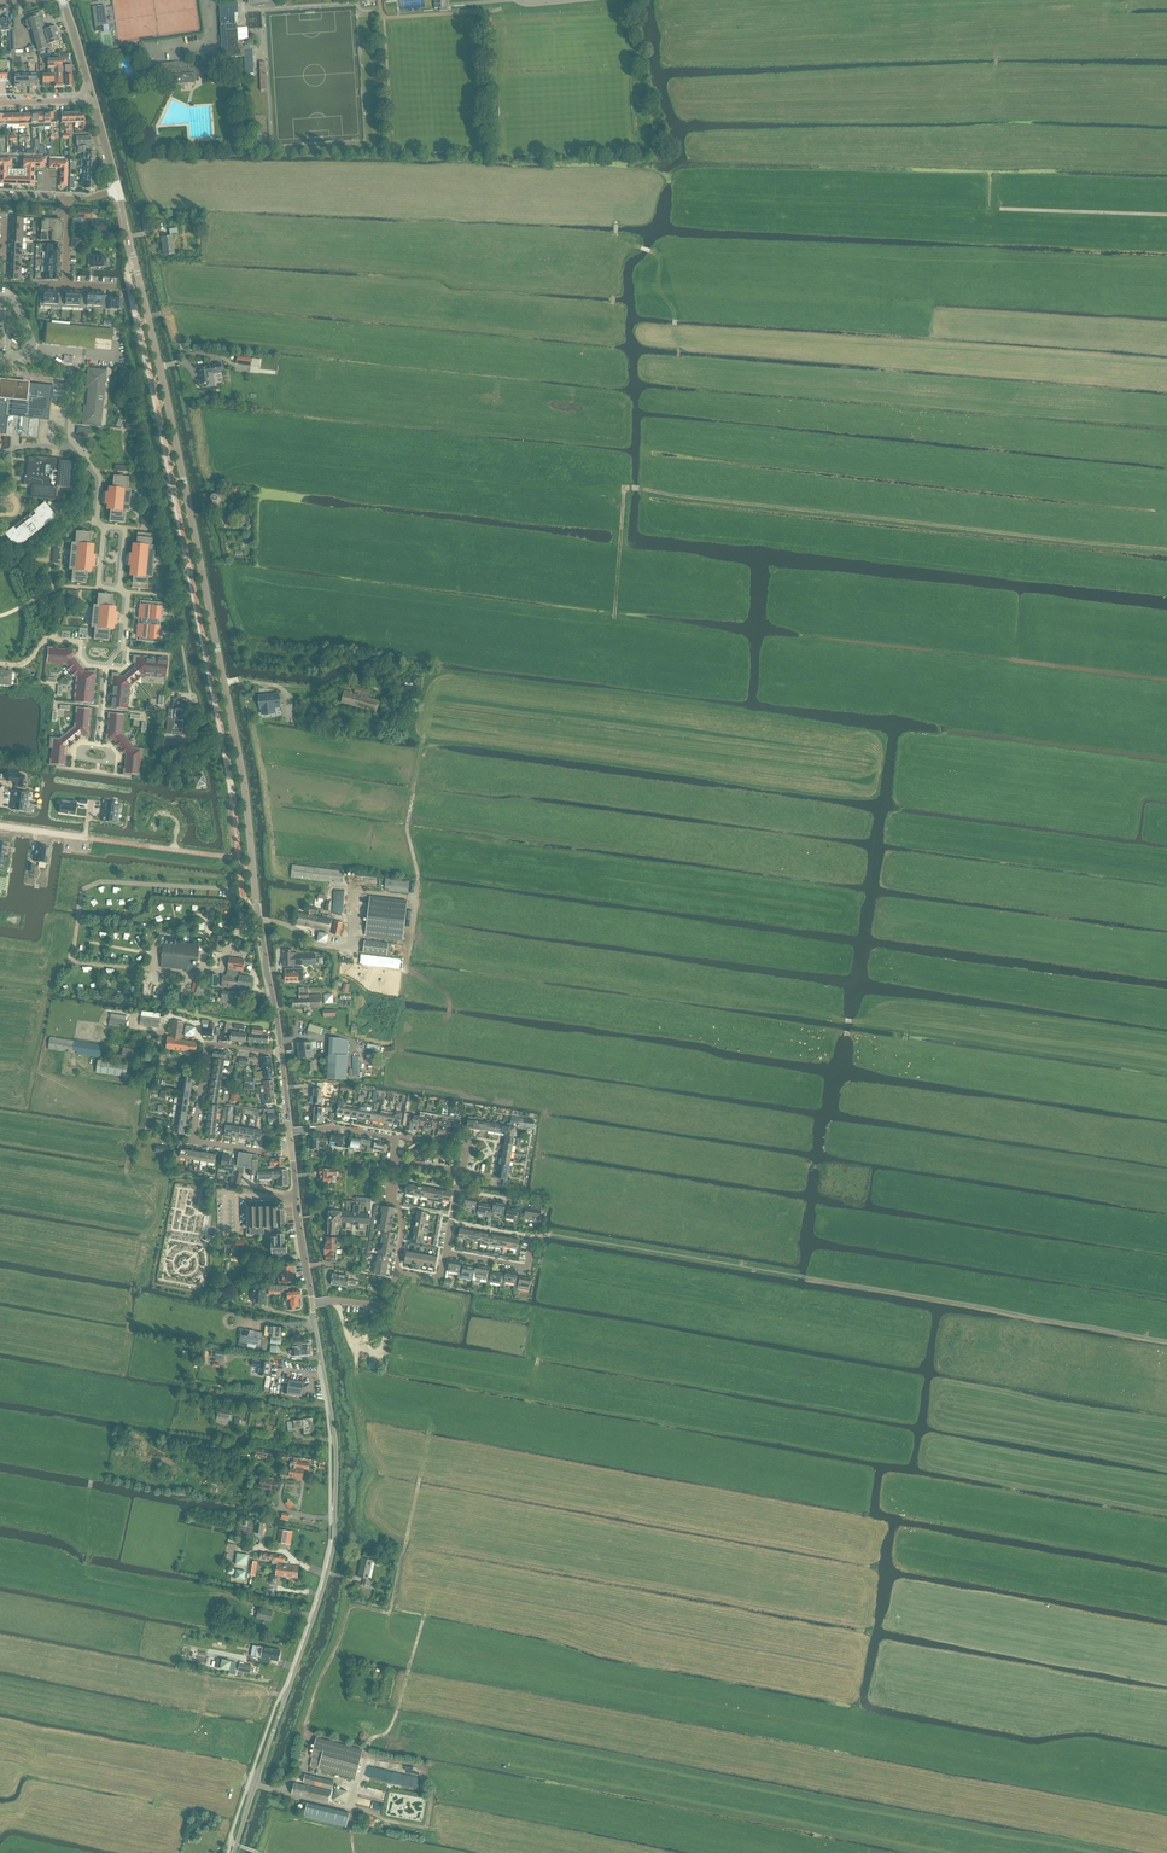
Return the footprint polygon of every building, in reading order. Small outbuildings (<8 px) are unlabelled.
[(434,8),(440,8),(440,11),(447,10),(447,8),(446,0),(434,0),(434,8)] [(237,2),(219,3),(222,58),(240,57),(240,56),(244,56),(244,60),(245,60),(245,74),(254,74),(253,49),(245,49),(245,48),(240,43),(238,43),(237,24),(235,24),(234,13),(238,13),(237,2)] [(105,6),(92,7),(93,16),(94,17),(95,32),(100,31),(100,33),(104,32),(103,25),(107,24),(105,9),(105,6)] [(48,44),(59,41),(55,27),(45,29),(40,12),(26,16),(27,20),(25,21),(28,30),(31,29),(37,51),(39,51),(40,53),(45,52),(44,49),(46,49),(45,45),(48,44)] [(0,19),(0,29),(0,32),(9,31),(9,27),(9,19),(0,19)] [(35,45),(28,47),(30,54),(37,52),(35,45)] [(62,59),(47,59),(48,68),(62,68),(62,66),(62,59)] [(179,62),(158,64),(159,71),(175,70),(175,75),(170,75),(171,85),(195,83),(195,81),(199,81),(198,73),(206,73),(206,67),(212,67),(212,70),(219,70),(218,60),(184,62),(179,62)] [(62,68),(62,79),(62,86),(65,86),(72,86),(71,65),(64,66),(62,66),(62,68)] [(50,74),(42,74),(42,82),(54,82),(54,84),(53,84),(54,87),(62,87),(62,86),(62,79),(62,68),(48,68),(50,68),(50,74)] [(82,112),(74,113),(75,123),(81,123),(81,129),(85,129),(85,123),(82,112)] [(90,136),(76,136),(76,146),(78,146),(88,146),(90,146),(90,145),(90,138),(90,136)] [(78,147),(78,154),(82,153),(82,155),(84,155),(84,160),(95,160),(95,153),(87,152),(88,150),(88,146),(78,146),(78,147)] [(13,170),(14,165),(11,165),(11,157),(0,157),(0,184),(33,185),(34,171),(36,171),(36,168),(43,168),(43,163),(46,164),(46,158),(23,157),(23,160),(23,166),(20,166),(20,170),(13,170)] [(85,182),(85,188),(89,189),(89,190),(93,190),(93,189),(94,189),(94,188),(94,181),(85,181),(85,182)] [(41,222),(40,241),(60,242),(60,239),(62,240),(63,223),(61,222),(61,220),(44,219),(43,222),(41,222)] [(105,221),(90,221),(90,233),(105,233),(105,221)] [(176,228),(168,229),(169,237),(171,237),(170,234),(177,233),(176,228)] [(169,237),(161,238),(162,246),(163,256),(173,255),(171,237),(169,237)] [(81,249),(81,239),(73,238),(73,248),(81,249)] [(93,256),(93,267),(101,268),(106,268),(106,257),(102,257),(93,256)] [(50,307),(51,291),(44,291),(44,296),(40,296),(39,306),(50,307)] [(61,307),(62,297),(58,296),(58,291),(51,291),(50,307),(61,307)] [(72,308),(73,292),(66,292),(65,297),(62,297),(61,307),(72,308)] [(83,308),(83,298),(80,297),(80,292),(73,292),(72,308),(83,308)] [(94,309),(94,293),(87,293),(87,298),(83,298),(83,308),(94,309)] [(105,309),(105,298),(101,298),(102,293),(94,293),(94,309),(105,309)] [(121,310),(122,299),(105,298),(105,309),(121,310)] [(113,331),(47,325),(45,344),(94,349),(95,339),(112,341),(113,331)] [(251,366),(252,358),(237,356),(236,364),(251,366)] [(208,366),(199,367),(200,379),(199,379),(199,384),(201,383),(201,385),(205,384),(206,384),(206,387),(214,386),(212,372),(215,371),(216,373),(222,372),(221,365),(208,367),(208,366)] [(106,371),(88,369),(86,385),(90,385),(90,388),(88,408),(88,410),(84,410),(82,426),(101,428),(103,409),(102,408),(103,389),(105,390),(106,371)] [(2,433),(2,435),(12,435),(17,436),(17,434),(20,434),(20,436),(37,438),(39,420),(48,421),(50,408),(49,407),(50,403),(50,402),(52,386),(24,383),(18,382),(13,382),(0,381),(0,432),(2,433)] [(67,391),(52,389),(52,396),(66,398),(67,391)] [(24,482),(23,485),(29,486),(29,484),(31,484),(31,486),(33,486),(32,497),(30,497),(55,500),(55,499),(53,499),(53,493),(56,493),(56,487),(71,488),(71,485),(70,485),(71,483),(71,480),(71,478),(72,478),(72,476),(71,476),(72,474),(72,472),(72,470),(73,467),(72,467),(72,465),(73,465),(73,462),(61,460),(61,459),(55,458),(51,458),(34,456),(34,458),(28,457),(28,459),(28,461),(27,463),(28,464),(28,466),(27,466),(27,468),(27,470),(27,472),(27,475),(26,476),(24,476),(24,478),(24,482)] [(106,510),(110,510),(109,522),(115,522),(118,523),(124,523),(125,511),(128,512),(131,490),(127,489),(128,477),(122,477),(119,477),(113,476),(112,485),(112,488),(108,487),(108,492),(108,493),(109,493),(108,502),(107,504),(107,505),(106,510)] [(217,505),(220,503),(222,498),(219,494),(214,493),(210,495),(209,500),(212,504),(217,505)] [(19,523),(5,534),(16,548),(56,517),(45,502),(28,516),(30,519),(21,526),(19,523)] [(76,531),(75,543),(71,543),(70,553),(70,559),(69,559),(68,570),(72,570),(71,582),(77,582),(80,583),(86,583),(87,572),(91,572),(91,567),(91,566),(91,564),(92,555),(93,545),(90,545),(91,533),(85,532),(82,532),(76,531)] [(130,566),(129,576),(133,576),(132,588),(147,589),(148,578),(151,578),(155,546),(151,546),(152,534),(137,533),(136,544),(132,544),(131,554),(132,554),(131,565),(130,565),(130,566)] [(108,641),(109,629),(113,630),(114,624),(113,624),(114,613),(115,613),(115,607),(112,607),(113,595),(107,594),(104,594),(98,594),(93,639),(99,640),(102,640),(108,641)] [(155,638),(158,639),(158,634),(160,635),(160,631),(159,631),(159,626),(157,626),(157,620),(160,620),(160,615),(162,615),(162,611),(160,611),(161,607),(158,607),(159,603),(143,601),(142,605),(140,605),(139,609),(138,609),(138,613),(139,613),(139,618),(141,618),(140,624),(138,624),(137,629),(136,628),(136,632),(137,632),(137,637),(139,637),(139,641),(155,642),(155,638)] [(86,639),(87,633),(87,629),(79,628),(78,638),(86,639)] [(53,647),(47,647),(46,663),(51,664),(51,663),(62,664),(62,665),(67,666),(76,676),(75,682),(76,682),(76,685),(75,685),(74,690),(76,690),(75,693),(74,693),(74,697),(75,697),(74,702),(91,703),(92,699),(93,699),(94,695),(92,695),(93,691),(94,692),(94,687),(93,687),(93,684),(95,684),(95,680),(94,679),(94,675),(95,675),(96,671),(88,670),(88,672),(85,671),(73,658),(74,655),(75,655),(76,650),(69,649),(69,650),(53,648),(53,647)] [(140,656),(133,655),(132,663),(135,663),(135,667),(123,677),(119,676),(119,674),(112,673),(111,680),(112,680),(112,683),(111,683),(110,687),(112,687),(111,690),(110,690),(110,695),(111,695),(110,698),(109,698),(109,702),(110,702),(109,707),(127,709),(127,704),(128,704),(129,700),(128,700),(128,696),(129,696),(129,692),(128,692),(129,689),(130,689),(130,683),(139,676),(145,676),(145,675),(149,675),(148,677),(153,677),(153,676),(156,676),(156,677),(160,678),(161,677),(165,677),(167,660),(162,659),(162,658),(158,658),(158,659),(155,659),(155,658),(150,657),(150,658),(147,658),(147,657),(143,656),(143,658),(140,657),(140,656)] [(10,685),(12,671),(0,670),(0,684),(10,685)] [(369,697),(370,691),(356,687),(354,693),(358,694),(357,696),(352,694),(352,692),(344,690),(341,703),(376,712),(379,701),(363,697),(363,696),(369,697)] [(399,703),(410,704),(412,688),(400,687),(398,703),(399,703)] [(261,704),(259,705),(260,719),(283,717),(281,704),(279,704),(278,695),(260,697),(261,704)] [(188,699),(173,698),(172,709),(169,708),(166,734),(184,736),(188,699)] [(83,708),(75,707),(75,713),(76,713),(75,723),(74,723),(74,727),(59,738),(50,738),(49,748),(52,748),(51,759),(50,759),(49,765),(66,766),(66,761),(65,761),(66,747),(81,735),(84,735),(84,736),(89,737),(90,731),(89,731),(90,714),(92,714),(92,709),(85,708),(84,709),(83,709),(83,708)] [(115,713),(108,712),(107,718),(109,718),(107,735),(106,735),(105,741),(110,741),(110,740),(114,740),(126,755),(124,769),(123,768),(123,774),(139,776),(140,770),(139,770),(140,759),(143,760),(144,749),(134,748),(133,747),(123,735),(124,735),(123,734),(123,730),(122,730),(123,720),(124,720),(124,714),(117,713),(117,715),(115,714),(115,713)] [(9,773),(8,782),(15,783),(14,787),(22,788),(24,776),(9,773)] [(203,775),(194,778),(197,787),(206,785),(203,775)] [(13,791),(12,801),(27,803),(28,797),(31,797),(31,794),(13,791)] [(12,801),(11,810),(29,812),(29,809),(26,809),(27,803),(12,801)] [(60,804),(59,813),(75,815),(77,802),(76,802),(71,802),(70,805),(60,804)] [(104,803),(102,812),(117,814),(118,808),(121,809),(121,806),(104,803)] [(102,812),(101,821),(119,824),(119,821),(116,820),(117,814),(102,812)] [(36,846),(34,861),(47,863),(44,862),(46,848),(49,848),(36,846)] [(342,884),(344,872),(292,866),(290,877),(342,884)] [(384,891),(408,894),(409,881),(385,879),(384,891)] [(408,901),(370,897),(367,922),(365,935),(368,935),(403,939),(408,901)] [(317,915),(318,909),(310,907),(309,913),(309,915),(298,913),(296,925),(314,929),(316,917),(313,916),(313,914),(317,915)] [(316,917),(314,929),(329,932),(332,920),(316,917)] [(339,936),(342,924),(335,922),(332,935),(339,936)] [(221,951),(224,937),(215,936),(212,949),(221,951)] [(164,940),(161,967),(196,971),(200,945),(176,942),(177,939),(164,937),(164,940)] [(364,941),(363,953),(388,956),(390,943),(364,941)] [(291,954),(291,950),(283,950),(284,966),(294,966),(294,962),(297,962),(297,965),(316,965),(316,955),(297,955),(294,955),(294,954),(291,954)] [(243,972),(245,959),(230,958),(228,970),(231,970),(230,976),(223,975),(221,987),(230,988),(237,989),(251,990),(252,977),(238,975),(239,971),(243,972)] [(285,973),(285,981),(304,981),(303,973),(303,969),(285,969),(286,973),(285,973)] [(209,975),(208,987),(217,988),(218,975),(209,975)] [(195,995),(204,997),(208,983),(199,981),(195,995)] [(310,999),(309,996),(308,996),(308,989),(304,989),(304,988),(299,988),(299,1000),(303,1000),(310,999)] [(222,991),(221,1002),(231,1003),(231,999),(240,1000),(241,993),(237,993),(229,992),(222,991)] [(310,999),(303,1000),(292,1000),(293,1008),(304,1008),(304,1012),(305,1012),(305,1015),(307,1017),(310,1017),(311,1015),(311,1013),(309,1011),(309,1007),(322,1007),(321,995),(309,996),(310,999)] [(340,1006),(351,1006),(350,996),(340,996),(340,1006)] [(110,1014),(109,1025),(126,1028),(128,1017),(110,1014)] [(159,1028),(160,1019),(141,1017),(140,1025),(159,1028)] [(181,1041),(184,1023),(173,1021),(171,1038),(168,1037),(166,1049),(196,1053),(197,1043),(181,1041)] [(202,1021),(202,1025),(208,1025),(208,1029),(202,1028),(202,1036),(213,1036),(213,1029),(212,1029),(213,1023),(210,1023),(210,1021),(202,1021)] [(220,1023),(220,1026),(225,1026),(224,1033),(221,1032),(220,1041),(227,1042),(229,1024),(226,1024),(220,1023)] [(320,1034),(322,1028),(310,1024),(308,1030),(320,1034)] [(185,1025),(184,1036),(194,1037),(196,1027),(185,1025)] [(261,1032),(262,1032),(262,1029),(253,1028),(252,1034),(250,1034),(249,1042),(260,1043),(261,1032)] [(262,1033),(262,1032),(261,1032),(260,1043),(268,1044),(269,1036),(267,1035),(267,1034),(262,1033)] [(238,1042),(239,1033),(231,1033),(230,1041),(238,1042)] [(239,1033),(238,1042),(246,1043),(247,1034),(239,1033)] [(50,1038),(48,1050),(57,1051),(64,1052),(65,1049),(68,1050),(68,1052),(72,1053),(72,1051),(73,1051),(73,1048),(74,1041),(50,1038)] [(346,1080),(349,1042),(339,1039),(329,1038),(327,1079),(346,1080)] [(73,1048),(73,1051),(77,1052),(77,1054),(101,1058),(103,1046),(74,1041),(73,1048)] [(311,1043),(298,1044),(299,1052),(316,1051),(315,1048),(312,1049),(311,1043)] [(123,1049),(121,1059),(132,1061),(134,1051),(123,1049)] [(214,1052),(213,1057),(227,1059),(228,1051),(226,1051),(226,1050),(222,1050),(222,1053),(214,1052)] [(316,1051),(299,1052),(299,1060),(313,1058),(312,1053),(316,1053),(316,1051)] [(262,1069),(271,1068),(270,1058),(262,1059),(262,1069)] [(214,1059),(213,1066),(224,1067),(225,1061),(214,1059)] [(126,1077),(128,1065),(98,1061),(96,1073),(126,1077)] [(213,1066),(212,1074),(223,1076),(224,1067),(213,1066)] [(271,1068),(262,1069),(263,1071),(256,1071),(257,1079),(272,1078),(271,1068)] [(182,1076),(181,1084),(192,1085),(193,1078),(182,1076)] [(245,1078),(244,1090),(255,1091),(256,1079),(245,1078)] [(211,1080),(210,1088),(220,1089),(222,1082),(211,1080)] [(264,1086),(261,1086),(261,1090),(264,1089),(264,1093),(274,1092),(273,1081),(263,1082),(264,1086)] [(181,1084),(180,1091),(183,1091),(191,1092),(192,1085),(181,1084)] [(210,1088),(208,1094),(219,1096),(220,1089),(210,1088)] [(314,1089),(313,1097),(321,1098),(322,1090),(314,1089)] [(179,1095),(178,1098),(190,1100),(191,1092),(183,1091),(182,1095),(179,1095)] [(264,1093),(261,1093),(262,1104),(275,1102),(274,1092),(264,1093)] [(208,1094),(207,1102),(218,1104),(219,1096),(208,1094)] [(313,1097),(312,1105),(320,1105),(321,1098),(313,1097)] [(178,1098),(177,1105),(189,1106),(190,1100),(178,1098)] [(339,1102),(336,1115),(343,1116),(346,1105),(346,1104),(339,1102)] [(177,1105),(176,1112),(187,1113),(189,1106),(177,1105)] [(207,1113),(218,1113),(218,1106),(208,1105),(207,1113)] [(346,1105),(343,1116),(351,1118),(353,1106),(346,1105)] [(353,1106),(351,1118),(357,1119),(360,1107),(356,1107),(353,1106)] [(360,1107),(357,1119),(365,1120),(367,1107),(360,1106),(360,1107)] [(314,1115),(322,1116),(323,1108),(314,1107),(314,1115)] [(367,1107),(365,1120),(372,1122),(374,1110),(371,1109),(371,1108),(367,1107)] [(275,1109),(267,1110),(268,1121),(275,1120),(276,1120),(276,1125),(276,1127),(280,1127),(280,1125),(282,1125),(281,1114),(281,1113),(275,1114),(275,1109)] [(374,1110),(372,1122),(379,1123),(380,1114),(377,1114),(376,1114),(377,1111),(374,1110)] [(380,1114),(379,1123),(386,1124),(388,1113),(381,1111),(380,1114)] [(176,1112),(175,1118),(186,1120),(187,1113),(176,1112)] [(395,1114),(393,1125),(400,1127),(401,1118),(402,1113),(395,1112),(395,1114)] [(405,1114),(403,1126),(406,1127),(405,1132),(411,1133),(412,1135),(414,1135),(416,1134),(416,1132),(415,1130),(413,1130),(414,1125),(424,1127),(427,1113),(420,1112),(420,1115),(419,1115),(419,1118),(414,1117),(414,1119),(409,1118),(410,1115),(405,1114)] [(217,1121),(218,1113),(207,1113),(207,1120),(217,1121)] [(388,1113),(386,1124),(393,1125),(395,1114),(388,1113)] [(424,1127),(423,1130),(428,1131),(429,1129),(431,1130),(431,1128),(435,1129),(437,1115),(427,1113),(424,1127)] [(321,1124),(322,1116),(314,1115),(313,1123),(321,1124)] [(437,1115),(435,1129),(439,1130),(438,1131),(441,1131),(441,1133),(446,1134),(449,1117),(437,1115)] [(449,1117),(446,1134),(450,1135),(451,1133),(453,1134),(454,1132),(457,1133),(460,1118),(456,1117),(456,1119),(449,1117)] [(506,1134),(506,1137),(514,1139),(516,1128),(514,1127),(514,1123),(518,1124),(518,1123),(519,1119),(511,1117),(510,1124),(510,1127),(509,1132),(508,1135),(506,1134)] [(173,1118),(172,1125),(185,1127),(186,1120),(175,1118),(173,1118)] [(468,1120),(466,1128),(474,1129),(475,1119),(473,1119),(468,1118),(468,1120)] [(475,1119),(474,1129),(481,1130),(482,1122),(482,1119),(476,1118),(476,1119),(475,1119)] [(482,1122),(481,1130),(488,1132),(489,1123),(488,1123),(489,1121),(486,1121),(485,1123),(482,1122)] [(489,1123),(488,1132),(495,1133),(496,1125),(496,1121),(493,1121),(493,1124),(489,1123)] [(496,1125),(495,1133),(501,1134),(503,1126),(503,1123),(500,1123),(500,1125),(496,1125)] [(503,1126),(501,1134),(506,1134),(508,1135),(509,1132),(510,1127),(510,1124),(507,1124),(507,1126),(503,1126)] [(172,1125),(171,1129),(177,1130),(176,1134),(173,1133),(172,1136),(179,1138),(180,1134),(184,1135),(185,1127),(172,1125)] [(226,1126),(225,1136),(231,1137),(233,1127),(226,1126)] [(233,1127),(231,1137),(239,1138),(241,1128),(233,1127)] [(241,1128),(239,1138),(246,1139),(248,1129),(241,1128)] [(248,1129),(246,1139),(253,1140),(255,1130),(248,1129)] [(255,1130),(253,1140),(260,1141),(262,1131),(255,1130)] [(331,1135),(330,1142),(338,1144),(337,1148),(348,1149),(350,1138),(350,1137),(337,1135),(337,1136),(331,1135)] [(506,1137),(504,1144),(513,1145),(517,1146),(518,1139),(514,1139),(506,1137)] [(309,1149),(318,1149),(318,1145),(327,1145),(327,1138),(318,1138),(318,1139),(309,1139),(309,1149)] [(350,1138),(348,1149),(366,1153),(368,1140),(355,1138),(355,1139),(350,1138)] [(368,1140),(366,1153),(373,1154),(373,1151),(379,1153),(379,1155),(385,1156),(386,1156),(387,1152),(386,1152),(387,1145),(381,1144),(381,1143),(368,1140)] [(504,1144),(503,1151),(512,1152),(513,1145),(504,1144)] [(157,1146),(155,1153),(167,1155),(168,1148),(157,1146)] [(186,1159),(187,1151),(180,1150),(180,1152),(174,1151),(173,1159),(179,1160),(179,1158),(186,1159)] [(193,1160),(195,1152),(187,1151),(186,1159),(193,1160)] [(503,1151),(502,1158),(511,1159),(512,1152),(503,1151)] [(200,1161),(202,1153),(195,1152),(193,1160),(200,1161)] [(207,1162),(209,1154),(202,1153),(200,1161),(207,1162)] [(239,1153),(237,1166),(244,1167),(248,1169),(249,1175),(258,1175),(258,1170),(258,1156),(239,1153)] [(209,1154),(207,1162),(215,1163),(216,1155),(209,1154)] [(223,1155),(220,1169),(228,1170),(232,1171),(231,1175),(234,1175),(233,1184),(241,1186),(243,1173),(244,1167),(237,1166),(235,1165),(235,1161),(231,1161),(231,1156),(223,1155)] [(284,1158),(271,1158),(271,1167),(275,1167),(284,1167),(284,1158)] [(501,1165),(500,1172),(509,1173),(513,1174),(514,1167),(510,1166),(501,1165)] [(330,1170),(330,1169),(320,1169),(320,1175),(321,1175),(321,1181),(332,1181),(332,1175),(337,1175),(337,1170),(330,1170)] [(273,1170),(258,1170),(258,1175),(258,1179),(273,1179),(273,1170)] [(288,1170),(273,1170),(273,1179),(278,1179),(278,1186),(289,1186),(288,1170)] [(500,1172),(499,1179),(504,1180),(503,1186),(510,1187),(510,1186),(511,1181),(507,1180),(509,1173),(500,1172)] [(407,1185),(406,1194),(413,1195),(415,1184),(413,1184),(413,1186),(407,1185)] [(415,1184),(413,1195),(420,1197),(422,1187),(416,1186),(416,1184),(415,1184)] [(422,1187),(420,1197),(428,1198),(430,1187),(429,1187),(428,1188),(422,1187)] [(428,1198),(427,1200),(435,1202),(437,1190),(431,1189),(431,1187),(430,1187),(428,1198)] [(437,1190),(435,1202),(442,1203),(443,1201),(442,1201),(444,1189),(443,1189),(443,1191),(437,1190)] [(444,1189),(442,1201),(443,1201),(450,1202),(451,1193),(446,1192),(446,1190),(444,1189)] [(479,1206),(478,1206),(475,1205),(476,1199),(465,1197),(464,1208),(474,1209),(474,1214),(478,1215),(478,1213),(477,1213),(479,1206)] [(342,1213),(341,1213),(341,1222),(346,1223),(345,1229),(352,1230),(353,1223),(359,1224),(358,1230),(365,1231),(366,1224),(369,1224),(370,1215),(364,1214),(364,1207),(367,1207),(367,1202),(370,1203),(370,1199),(356,1198),(356,1201),(347,1201),(347,1206),(350,1206),(349,1213),(347,1213),(342,1213)] [(256,1207),(250,1207),(250,1235),(264,1235),(264,1232),(266,1232),(266,1237),(271,1237),(277,1237),(277,1234),(278,1234),(277,1230),(277,1229),(278,1229),(281,1231),(282,1231),(284,1229),(285,1229),(286,1229),(285,1228),(285,1227),(285,1224),(286,1224),(286,1223),(285,1211),(285,1210),(286,1210),(284,1210),(284,1203),(278,1203),(278,1200),(256,1201),(256,1207)] [(507,1211),(504,1211),(505,1205),(494,1202),(493,1209),(492,1213),(493,1213),(503,1215),(502,1219),(506,1220),(506,1218),(507,1211)] [(540,1211),(541,1203),(534,1202),(533,1209),(526,1208),(524,1219),(538,1222),(540,1211)] [(493,1209),(489,1208),(490,1205),(479,1203),(478,1206),(479,1206),(477,1213),(478,1213),(488,1215),(488,1217),(492,1217),(493,1213),(492,1213),(493,1209)] [(507,1211),(506,1218),(513,1220),(513,1222),(516,1222),(520,1222),(520,1219),(521,1216),(521,1213),(518,1213),(519,1210),(507,1208),(507,1211)] [(341,1225),(341,1222),(341,1213),(341,1212),(329,1211),(328,1224),(329,1225),(328,1234),(338,1235),(338,1225),(340,1225),(341,1225)] [(415,1216),(415,1219),(426,1221),(427,1213),(417,1211),(416,1217),(415,1216)] [(393,1220),(394,1214),(382,1212),(381,1218),(393,1220)] [(415,1219),(414,1220),(416,1220),(414,1226),(424,1228),(426,1221),(415,1219)] [(412,1231),(412,1233),(423,1235),(423,1233),(428,1233),(429,1229),(424,1228),(414,1226),(413,1232),(412,1231)] [(460,1229),(458,1238),(466,1240),(468,1229),(467,1228),(466,1230),(460,1229)] [(468,1229),(466,1240),(473,1241),(475,1231),(469,1230),(469,1229),(468,1229)] [(390,1232),(379,1230),(379,1231),(384,1232),(383,1237),(395,1239),(396,1233),(390,1232)] [(475,1231),(473,1241),(481,1242),(483,1231),(481,1231),(480,1232),(475,1231)] [(481,1242),(480,1245),(488,1246),(488,1244),(490,1234),(483,1233),(484,1231),(483,1231),(481,1242)] [(412,1233),(412,1235),(413,1235),(412,1241),(421,1243),(425,1244),(425,1241),(424,1240),(425,1236),(423,1235),(412,1233)] [(488,1244),(488,1246),(495,1247),(495,1245),(497,1234),(496,1233),(496,1235),(490,1234),(488,1244)] [(287,1246),(287,1244),(285,1244),(284,1234),(278,1234),(277,1234),(277,1237),(271,1237),(271,1244),(278,1244),(278,1245),(280,1245),(280,1246),(287,1246)] [(495,1245),(495,1247),(502,1249),(503,1246),(504,1237),(499,1236),(499,1234),(497,1234),(495,1245)] [(504,1237),(503,1246),(510,1248),(512,1237),(510,1236),(510,1238),(504,1237)] [(383,1237),(382,1243),(393,1246),(395,1239),(383,1237)] [(512,1237),(510,1248),(517,1249),(517,1252),(520,1252),(521,1245),(518,1244),(519,1240),(513,1238),(513,1237),(512,1237)] [(325,1250),(336,1250),(337,1246),(341,1246),(341,1241),(337,1241),(337,1239),(327,1238),(327,1244),(325,1244),(325,1250)] [(382,1243),(381,1249),(392,1251),(393,1246),(382,1243)] [(271,1258),(282,1258),(282,1253),(287,1253),(287,1246),(280,1246),(280,1245),(278,1245),(278,1244),(271,1244),(271,1258)] [(381,1249),(380,1255),(391,1257),(392,1251),(381,1249)] [(342,1250),(336,1250),(325,1250),(325,1255),(326,1255),(326,1261),(336,1262),(336,1254),(341,1254),(342,1250)] [(406,1252),(404,1263),(411,1264),(413,1253),(406,1252)] [(413,1253),(411,1264),(417,1266),(419,1254),(413,1253)] [(419,1254),(417,1266),(423,1267),(425,1255),(419,1254)] [(378,1255),(376,1261),(388,1264),(389,1258),(391,1258),(391,1257),(380,1255),(378,1255)] [(425,1255),(423,1267),(429,1268),(431,1256),(425,1255)] [(450,1260),(448,1271),(458,1273),(459,1273),(459,1268),(460,1268),(461,1262),(450,1260)] [(387,1270),(388,1264),(376,1261),(375,1267),(387,1270)] [(294,1274),(293,1265),(281,1267),(283,1283),(295,1282),(294,1277),(296,1277),(296,1273),(294,1274)] [(472,1278),(472,1280),(475,1281),(476,1278),(481,1279),(480,1282),(486,1283),(487,1278),(488,1273),(489,1267),(478,1265),(477,1271),(474,1270),(473,1270),(472,1278)] [(458,1273),(457,1278),(461,1278),(472,1280),(472,1278),(473,1270),(474,1270),(474,1268),(463,1266),(463,1268),(460,1268),(459,1268),(459,1273),(458,1273)] [(385,1276),(387,1270),(375,1267),(374,1274),(385,1276)] [(500,1285),(504,1286),(504,1281),(515,1283),(516,1278),(517,1272),(506,1270),(505,1276),(502,1276),(500,1284),(500,1285)] [(487,1278),(486,1283),(489,1283),(490,1283),(500,1284),(502,1276),(502,1273),(492,1271),(491,1274),(488,1273),(487,1278)] [(333,1274),(331,1285),(347,1287),(347,1286),(349,1287),(351,1288),(354,1289),(356,1287),(356,1284),(357,1283),(356,1283),(356,1285),(343,1283),(343,1282),(341,1282),(341,1281),(339,1280),(339,1277),(338,1277),(338,1275),(333,1274)] [(338,1275),(338,1277),(339,1277),(339,1280),(341,1281),(341,1282),(343,1282),(343,1283),(356,1285),(356,1283),(357,1283),(357,1281),(348,1280),(348,1277),(338,1275)] [(515,1283),(514,1288),(517,1288),(517,1289),(529,1291),(531,1278),(519,1276),(519,1279),(516,1278),(515,1283)] [(445,1279),(444,1287),(450,1288),(451,1285),(452,1281),(445,1279)] [(252,1293),(252,1298),(254,1298),(254,1303),(255,1303),(255,1306),(260,1307),(260,1304),(264,1304),(264,1302),(265,1302),(265,1299),(265,1294),(264,1294),(265,1289),(254,1289),(253,1293),(252,1293)] [(288,1297),(286,1297),(286,1302),(290,1302),(291,1310),(296,1309),(295,1307),(300,1307),(300,1306),(301,1305),(300,1303),(299,1302),(299,1299),(301,1299),(301,1298),(300,1298),(300,1296),(300,1295),(300,1290),(287,1292),(288,1297)] [(264,1332),(264,1335),(269,1336),(281,1337),(282,1328),(265,1326),(264,1332)] [(239,1342),(238,1347),(255,1351),(256,1345),(260,1346),(263,1333),(242,1329),(239,1342)] [(297,1346),(292,1346),(292,1356),(299,1356),(299,1355),(310,1355),(310,1349),(301,1349),(298,1349),(298,1346),(297,1346)] [(212,1350),(211,1356),(224,1359),(225,1353),(212,1350)] [(253,1360),(252,1367),(258,1368),(259,1369),(258,1375),(261,1375),(262,1376),(265,1377),(266,1376),(268,1376),(270,1363),(253,1360)] [(301,1396),(304,1382),(289,1379),(288,1387),(285,1386),(284,1393),(301,1396)] [(218,1412),(216,1421),(228,1422),(230,1414),(218,1412)] [(309,1419),(294,1422),(295,1429),(304,1428),(304,1433),(314,1432),(312,1422),(310,1422),(309,1419)] [(271,1459),(272,1455),(257,1452),(255,1458),(266,1460),(266,1458),(271,1459)] [(280,1472),(280,1478),(288,1479),(288,1477),(296,1478),(298,1462),(298,1458),(294,1458),(293,1461),(290,1460),(290,1464),(289,1464),(288,1467),(289,1468),(289,1470),(284,1470),(283,1472),(280,1472)] [(298,1462),(296,1478),(302,1479),(303,1469),(308,1469),(309,1463),(298,1462)] [(261,1478),(259,1487),(274,1490),(276,1481),(261,1478)] [(290,1544),(292,1532),(279,1530),(278,1542),(290,1544)] [(237,1553),(236,1564),(247,1566),(248,1555),(237,1553)] [(261,1553),(261,1559),(272,1561),(272,1564),(277,1565),(278,1562),(284,1562),(285,1556),(261,1553)] [(369,1586),(371,1580),(368,1579),(372,1560),(363,1558),(358,1577),(364,1578),(363,1584),(365,1585),(364,1587),(369,1588),(369,1586)] [(277,1565),(276,1574),(278,1574),(277,1576),(297,1578),(298,1567),(277,1565)] [(236,1569),(235,1579),(244,1581),(246,1571),(236,1569)] [(271,1622),(273,1612),(259,1609),(257,1619),(271,1622)] [(252,1645),(250,1656),(255,1657),(278,1661),(281,1650),(280,1650),(257,1646),(252,1645)] [(217,1659),(215,1667),(229,1670),(231,1661),(217,1659)] [(250,1673),(251,1666),(240,1664),(238,1671),(250,1673)] [(312,1757),(310,1767),(318,1769),(355,1779),(363,1750),(316,1737),(311,1757),(312,1757)] [(294,1783),(292,1794),(329,1802),(331,1792),(310,1787),(311,1785),(331,1790),(332,1790),(334,1782),(306,1774),(303,1783),(305,1783),(305,1785),(294,1783)] [(346,1803),(348,1791),(336,1788),(333,1800),(346,1803)] [(346,1827),(350,1813),(308,1803),(305,1817),(304,1817),(346,1827)]
